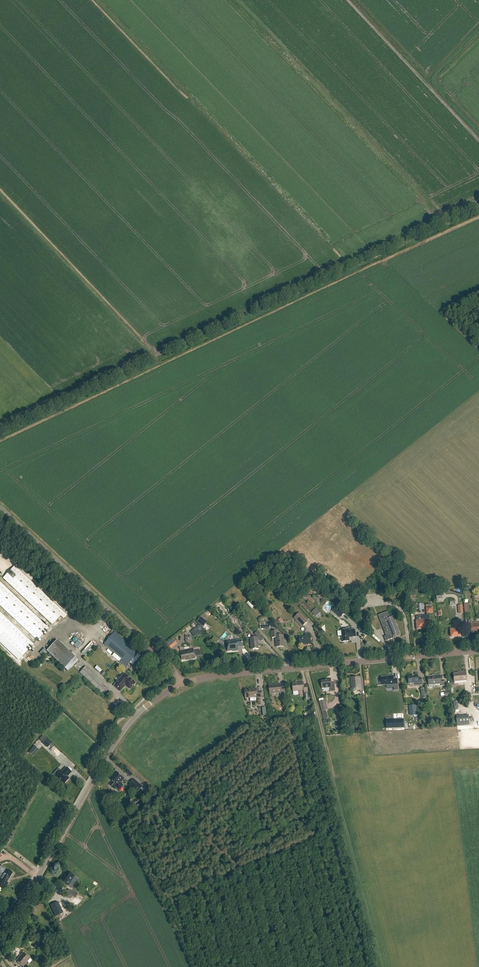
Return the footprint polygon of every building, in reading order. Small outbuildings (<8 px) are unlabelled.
[(67,615),(14,566),(3,578),(52,625),(60,616),(63,619),(67,615)] [(0,582),(0,606),(37,641),(49,628),(0,582)] [(433,614),(432,608),(426,609),(426,616),(417,617),(417,622),(416,622),(417,630),(430,629),(429,614),(433,614)] [(401,636),(391,610),(378,616),(386,636),(384,637),(385,642),(401,636)] [(308,622),(298,612),(293,617),(296,620),(295,621),(301,628),(308,622)] [(0,613),(0,636),(22,657),(33,644),(0,613)] [(200,617),(197,621),(203,626),(206,622),(200,617)] [(477,633),(476,624),(472,624),(472,621),(468,621),(469,625),(470,624),(471,633),(477,633)] [(459,630),(459,623),(454,623),(454,630),(450,630),(451,638),(460,637),(460,630),(459,630)] [(199,635),(204,630),(199,625),(194,630),(199,635)] [(356,637),(355,630),(348,631),(348,630),(341,631),(342,642),(349,642),(349,638),(356,637)] [(139,653),(115,632),(104,644),(128,665),(139,653)] [(277,636),(277,632),(271,632),(272,639),(275,638),(276,648),(284,647),(283,636),(277,636)] [(263,640),(256,633),(254,635),(257,638),(250,639),(251,650),(258,650),(258,642),(260,642),(261,642),(263,640)] [(311,645),(310,634),(305,634),(305,637),(299,638),(300,646),(311,645)] [(169,643),(171,648),(178,645),(175,640),(169,643)] [(241,647),(241,640),(235,641),(226,642),(227,652),(232,651),(232,652),(238,652),(237,648),(241,647)] [(78,660),(56,641),(46,651),(68,671),(78,660)] [(195,659),(193,650),(180,652),(181,660),(187,659),(187,660),(195,659)] [(109,689),(86,667),(80,673),(103,695),(109,689)] [(467,681),(466,672),(459,673),(459,674),(453,675),(454,682),(467,681)] [(135,683),(125,674),(114,686),(120,691),(126,685),(130,689),(135,683)] [(440,681),(440,675),(436,676),(436,677),(428,677),(429,685),(441,684),(441,686),(444,686),(444,681),(440,681)] [(393,680),(393,676),(388,677),(388,678),(381,678),(381,679),(380,679),(380,680),(380,684),(381,685),(382,685),(382,686),(391,685),(392,687),(398,687),(397,679),(393,680)] [(418,679),(418,676),(408,677),(409,684),(418,683),(419,685),(422,685),(421,679),(418,679)] [(361,690),(359,677),(350,678),(352,691),(361,690)] [(332,683),(331,679),(326,679),(326,680),(321,681),(322,689),(329,688),(330,692),(335,691),(334,683),(332,683)] [(303,686),(303,683),(292,684),(293,692),(304,691),(304,693),(308,693),(307,686),(303,686)] [(281,689),(280,685),(269,687),(270,694),(280,693),(280,694),(285,694),(285,688),(281,689)] [(257,693),(256,689),(245,690),(246,699),(257,698),(258,699),(262,698),(261,692),(257,693)] [(328,710),(325,700),(319,702),(323,719),(328,718),(326,710),(328,710)] [(418,717),(417,705),(409,706),(410,716),(414,715),(414,717),(418,717)] [(468,715),(456,716),(457,727),(469,726),(468,715)] [(404,719),(387,720),(387,728),(405,727),(404,719)] [(46,739),(42,743),(46,747),(51,743),(46,739)] [(33,746),(28,752),(31,755),(36,748),(33,746)] [(61,771),(56,777),(64,784),(69,779),(67,777),(71,772),(66,768),(62,772),(61,771)] [(123,779),(118,774),(111,781),(112,782),(110,785),(114,789),(116,787),(119,790),(122,785),(120,783),(123,779)] [(142,787),(134,779),(128,785),(137,793),(142,787)] [(152,793),(147,788),(143,793),(148,798),(152,793)] [(6,869),(0,879),(0,892),(1,892),(2,889),(4,891),(9,884),(7,883),(13,873),(6,869)] [(73,877),(66,871),(59,880),(65,884),(66,882),(69,884),(74,877),(73,877)] [(78,893),(68,889),(66,894),(76,898),(78,893)] [(46,938),(41,929),(36,932),(41,940),(46,938)] [(23,953),(21,956),(20,956),(18,958),(18,959),(16,961),(23,966),(30,959),(23,953)]
